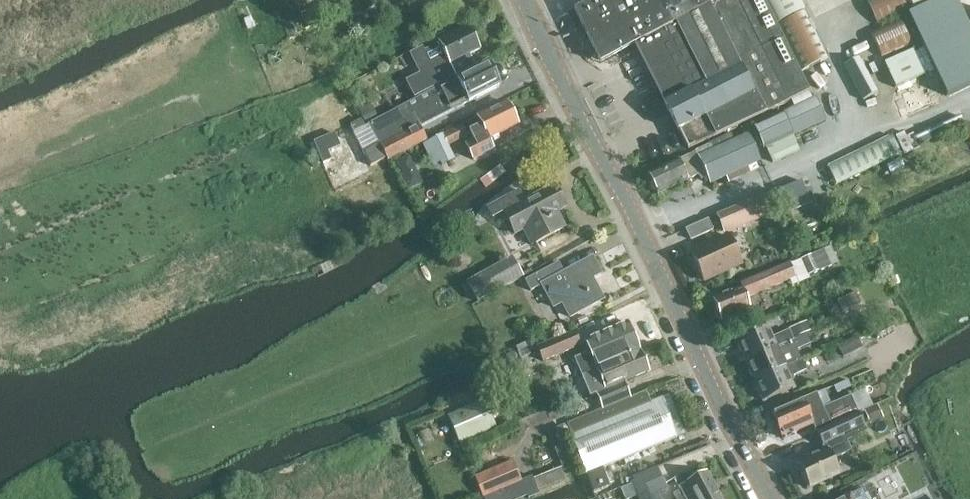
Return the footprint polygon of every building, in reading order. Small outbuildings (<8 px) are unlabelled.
[(569,14),(577,32),(585,28),(601,62),(634,45),(722,0),(599,0),(569,14)] [(634,45),(677,131),(678,131),(688,149),(772,110),(808,92),(763,0),(722,0),(634,45)] [(778,23),(805,10),(800,0),(766,0),(778,23)] [(932,0),(865,0),(876,25),(932,0)] [(908,15),(946,96),(969,85),(969,30),(956,0),(940,0),(908,15)] [(828,58),(805,12),(778,25),(801,72),(828,58)] [(881,58),(911,45),(898,17),(869,31),(881,58)] [(434,68),(408,82),(415,97),(456,76),(474,67),(468,55),(479,50),(468,28),(438,43),(439,44),(425,52),(434,68)] [(883,63),(894,87),(923,74),(912,50),(883,63)] [(877,93),(858,58),(844,66),(863,101),(877,93)] [(379,143),(363,152),(371,166),(374,173),(390,165),(387,160),(419,144),(427,140),(420,127),(498,87),(496,83),(487,65),(457,80),(457,81),(446,86),(446,85),(445,84),(378,119),(369,124),(379,143)] [(897,91),(908,116),(936,103),(924,79),(897,91)] [(792,136),(825,120),(815,98),(753,127),(763,149),(766,148),(772,161),(798,149),(792,136)] [(471,160),(492,149),(487,140),(517,125),(506,103),(476,118),(481,126),(469,132),(473,140),(464,145),(471,160)] [(371,106),(359,112),(366,126),(369,124),(378,119),(371,106)] [(362,121),(351,127),(354,133),(365,127),(362,121)] [(451,146),(468,137),(461,125),(444,133),(450,144),(451,146)] [(442,134),(425,143),(426,144),(435,163),(442,160),(444,164),(457,158),(451,146),(450,144),(444,133),(442,134)] [(713,143),(714,144),(695,153),(704,173),(710,185),(725,178),(728,184),(758,170),(755,164),(760,162),(752,144),(748,134),(733,141),(730,135),(713,143)] [(891,136),(828,167),(837,186),(900,154),(891,136)] [(318,154),(303,160),(310,176),(325,169),(318,154)] [(407,157),(396,162),(409,189),(420,183),(407,157)] [(800,181),(779,190),(788,212),(809,203),(800,181)] [(486,209),(492,220),(503,214),(514,235),(523,230),(531,246),(564,228),(553,207),(562,202),(554,187),(525,202),(520,191),(486,209)] [(715,216),(722,231),(781,207),(775,191),(715,216)] [(708,219),(686,229),(691,241),(713,231),(708,219)] [(741,263),(728,235),(690,252),(702,280),(741,263)] [(825,250),(801,261),(808,277),(832,266),(825,250)] [(603,300),(592,279),(600,274),(592,259),(563,273),(558,263),(525,281),(530,291),(541,285),(553,307),(562,303),(569,318),(603,300)] [(801,261),(790,265),(796,279),(789,281),(792,287),(809,280),(808,277),(801,261)] [(499,264),(466,283),(477,303),(511,284),(499,264)] [(721,297),(712,300),(716,310),(714,314),(716,319),(720,320),(721,323),(733,318),(751,311),(746,300),(789,281),(796,279),(790,265),(740,285),(741,289),(721,297)] [(855,294),(837,302),(842,313),(860,305),(855,294)] [(751,311),(733,318),(740,334),(757,327),(751,311)] [(585,317),(577,321),(580,326),(587,322),(585,317)] [(581,375),(586,373),(639,351),(627,323),(585,341),(590,352),(574,359),(581,375)] [(804,324),(789,330),(792,338),(808,332),(804,324)] [(767,327),(737,340),(739,343),(737,346),(742,356),(744,355),(746,361),(793,340),(792,338),(789,330),(779,335),(781,339),(773,342),(767,327)] [(541,360),(579,346),(574,331),(536,347),(541,360)] [(793,340),(746,361),(749,366),(747,367),(751,377),(754,378),(755,381),(800,361),(796,350),(810,344),(806,335),(793,340)] [(856,338),(839,347),(843,357),(861,348),(856,338)] [(531,340),(524,343),(528,352),(535,348),(531,340)] [(601,410),(630,398),(623,381),(647,371),(639,351),(586,373),(601,410)] [(800,361),(755,381),(757,386),(755,387),(760,398),(762,398),(764,402),(794,389),(789,378),(806,370),(802,360),(800,361)] [(847,381),(833,387),(837,394),(851,388),(848,381),(847,381)] [(865,390),(850,396),(858,413),(873,406),(865,390)] [(566,423),(570,433),(588,475),(587,476),(594,493),(610,486),(603,469),(676,439),(660,398),(650,402),(645,392),(630,398),(601,410),(566,423)] [(801,400),(771,413),(772,416),(771,419),(774,425),(777,426),(782,438),(812,425),(816,432),(858,413),(850,396),(822,408),(816,394),(801,400)] [(459,444),(496,428),(484,401),(447,417),(459,444)] [(877,406),(865,412),(870,424),(882,418),(877,406)] [(818,456),(797,465),(802,475),(800,478),(804,485),(807,485),(808,489),(839,474),(832,459),(850,451),(845,441),(866,431),(858,413),(816,432),(822,446),(824,446),(826,450),(817,454),(818,456)] [(556,428),(555,436),(561,440),(568,437),(568,430),(563,426),(556,428)] [(569,443),(555,449),(564,472),(578,466),(569,443)] [(537,489),(565,478),(560,467),(533,478),(532,476),(521,480),(512,460),(474,477),(483,498),(519,498),(527,496),(528,498),(539,493),(537,489)] [(634,480),(642,498),(661,498),(657,491),(664,488),(657,471),(634,480)] [(678,498),(720,498),(706,473),(686,483),(687,483),(679,488),(681,491),(675,494),(678,498)] [(621,491),(625,498),(632,498),(636,497),(631,486),(621,491)] [(842,498),(865,498),(860,489),(842,498)]
